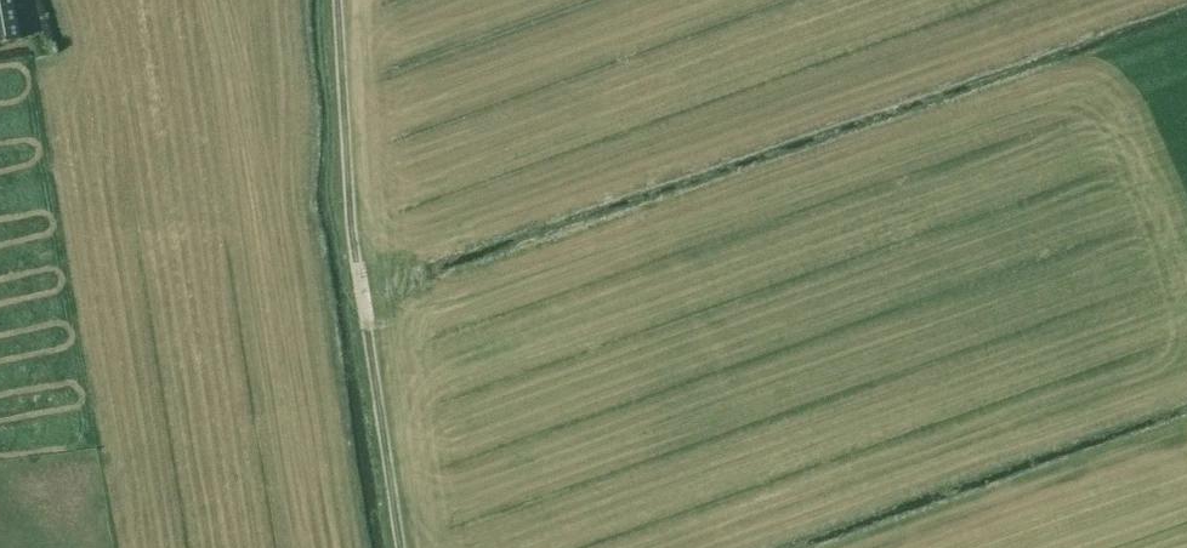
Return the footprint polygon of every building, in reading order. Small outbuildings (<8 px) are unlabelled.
[(13,0),(0,0),(0,44),(20,41),(13,0)]
